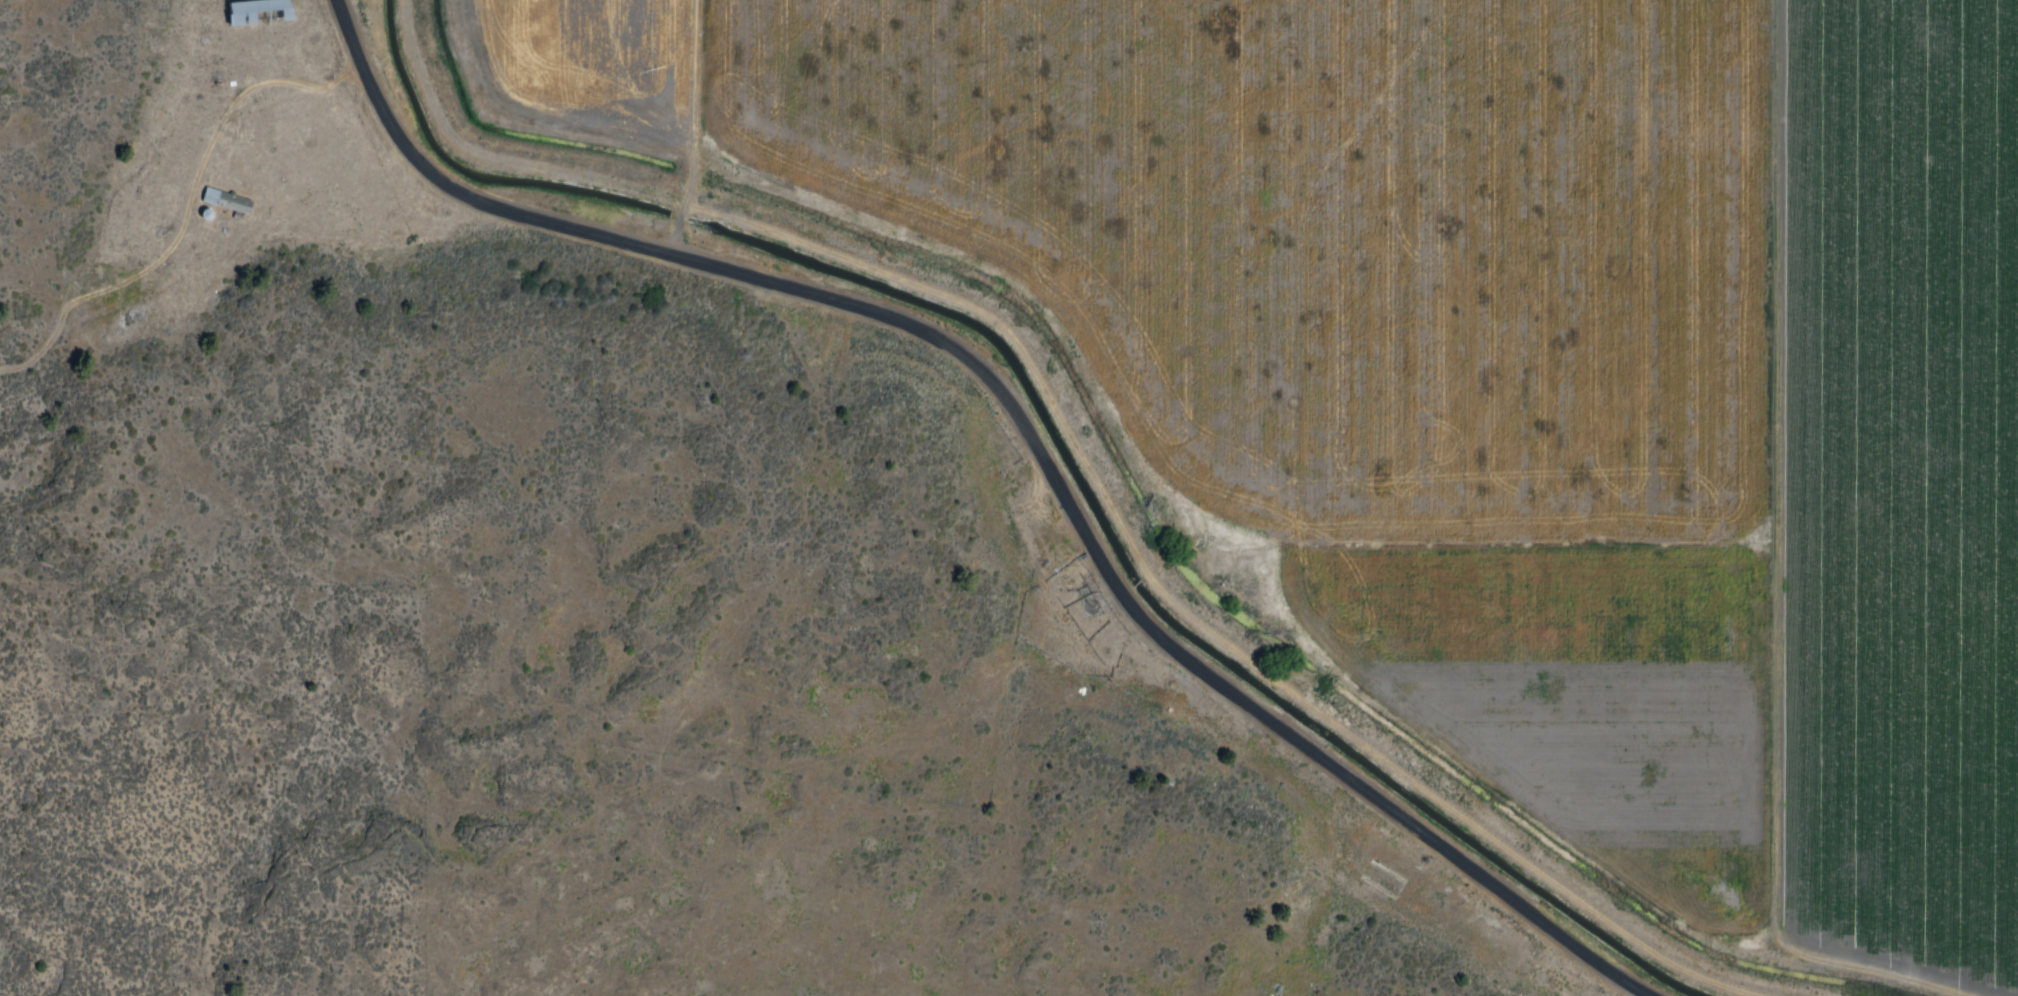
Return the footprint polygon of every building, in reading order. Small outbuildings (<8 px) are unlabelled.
[(235,22),(232,0),(297,0),(299,14),(235,22)] [(209,184),(259,193),(256,210),(206,201),(209,184)]
